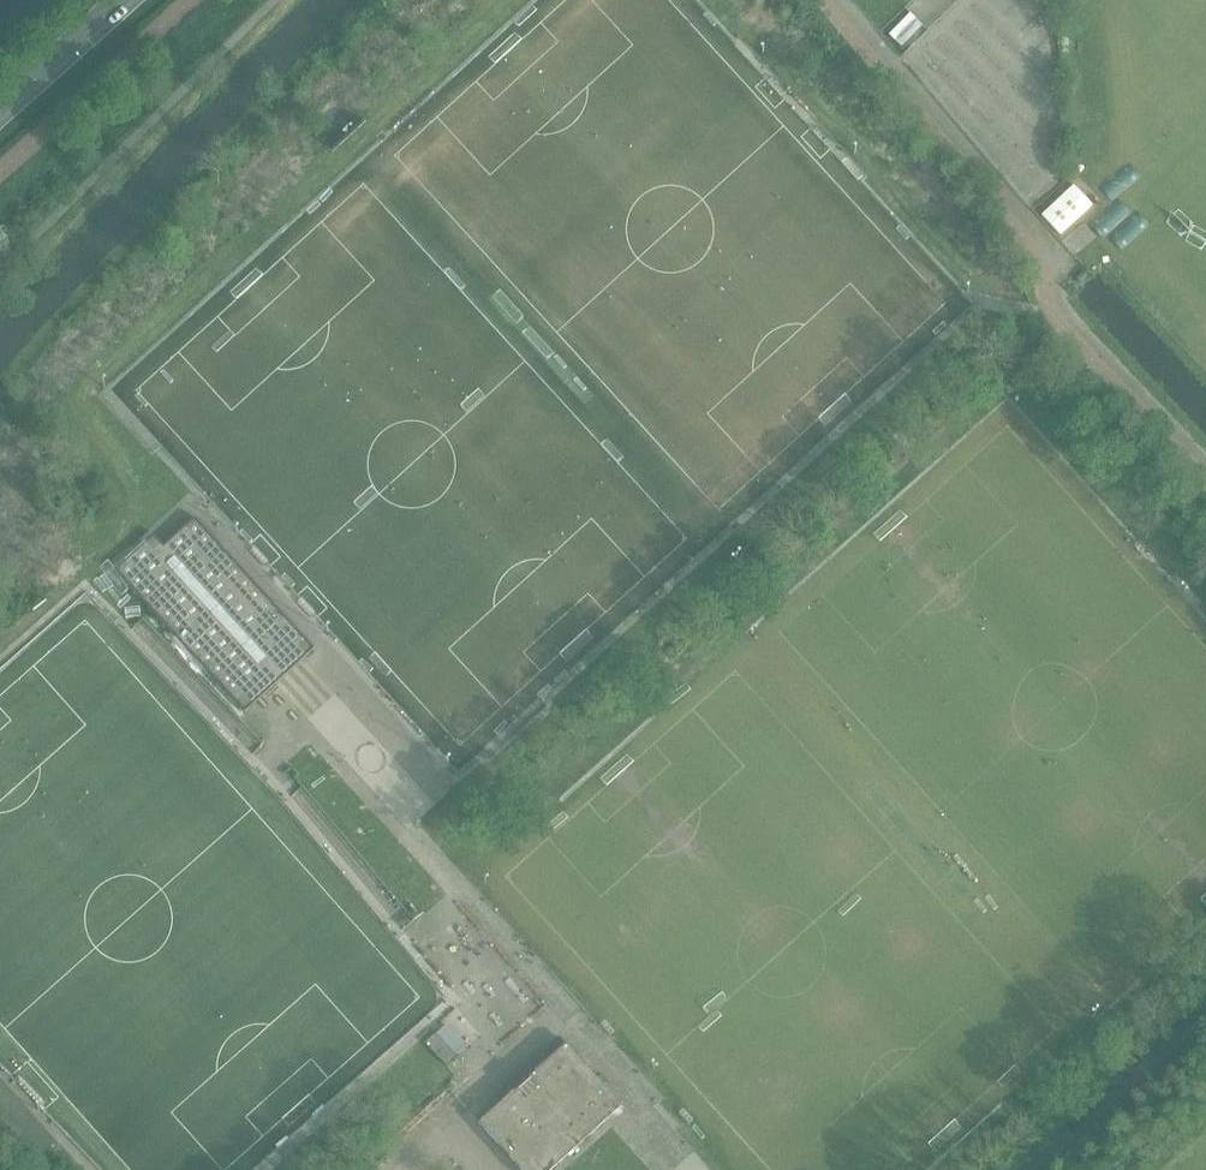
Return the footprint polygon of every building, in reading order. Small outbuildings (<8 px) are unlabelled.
[(314,649),(194,517),(164,545),(153,534),(114,570),(244,712),(276,684),(273,680),(299,656),(302,660),(314,649)] [(457,1057),(436,1033),(426,1042),(447,1066),(457,1057)] [(621,1105),(564,1043),(532,1072),(528,1067),(517,1078),(522,1083),(479,1123),(521,1169),(550,1169),(621,1105)] [(45,1105),(21,1080),(17,1084),(40,1110),(45,1105)]
